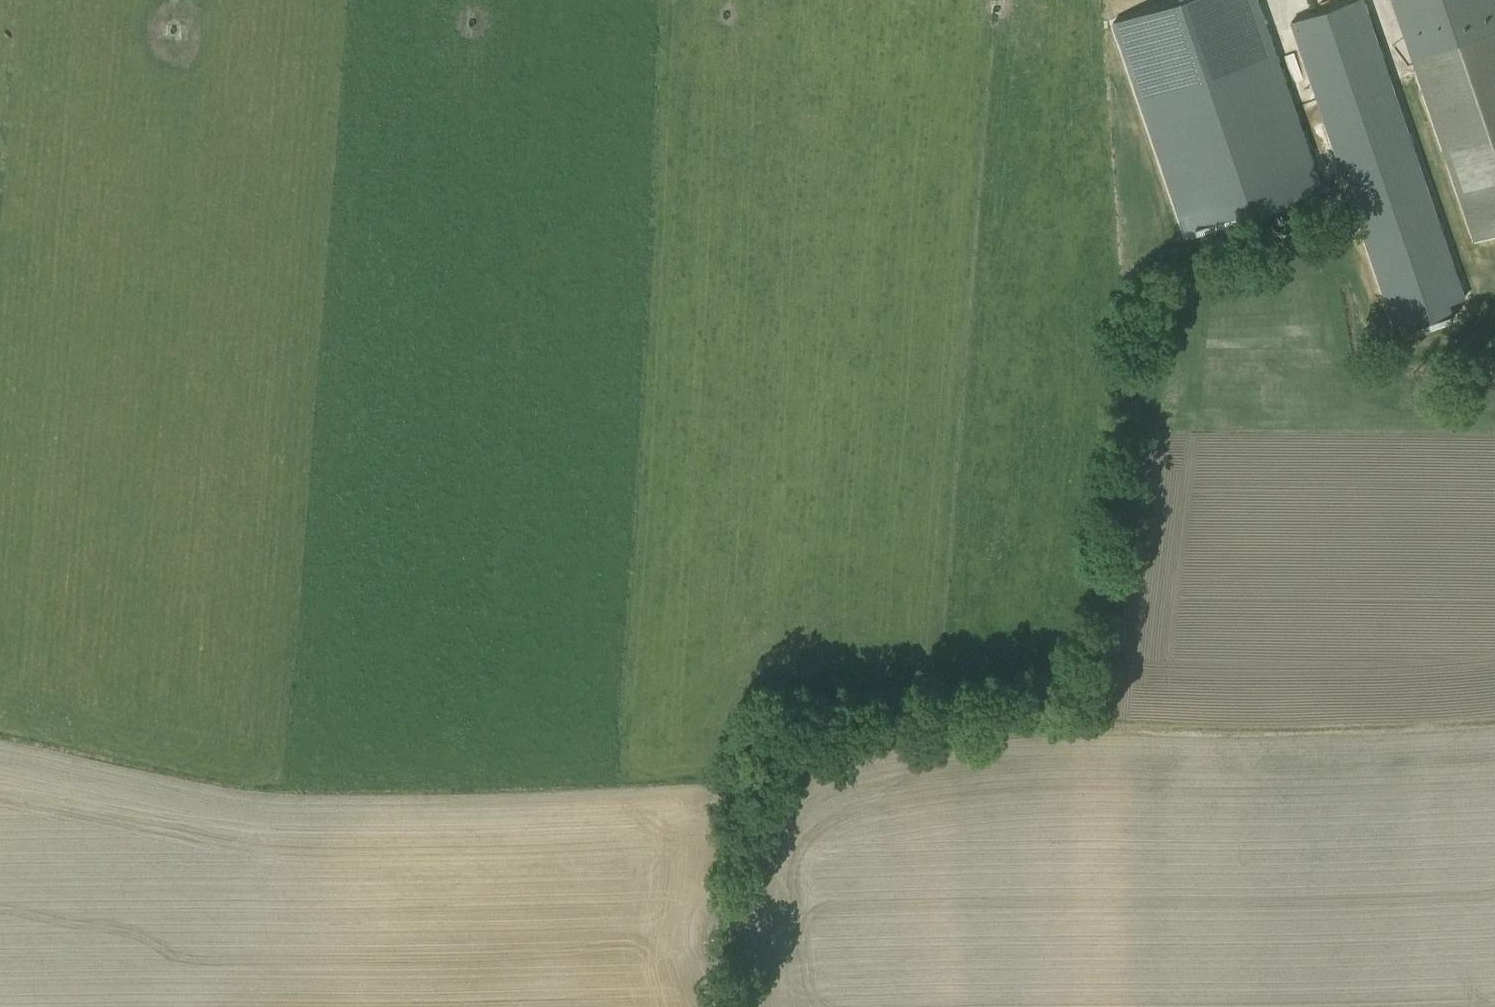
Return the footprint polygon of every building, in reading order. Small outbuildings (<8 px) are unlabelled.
[(1258,0),(1178,0),(1113,22),(1187,236),(1323,189),(1258,0)] [(1406,334),(1454,318),(1449,302),(1465,297),(1364,0),(1355,0),(1292,22),(1394,321),(1401,319),(1406,334)] [(1476,240),(1494,233),(1494,0),(1393,0),(1476,240)]
